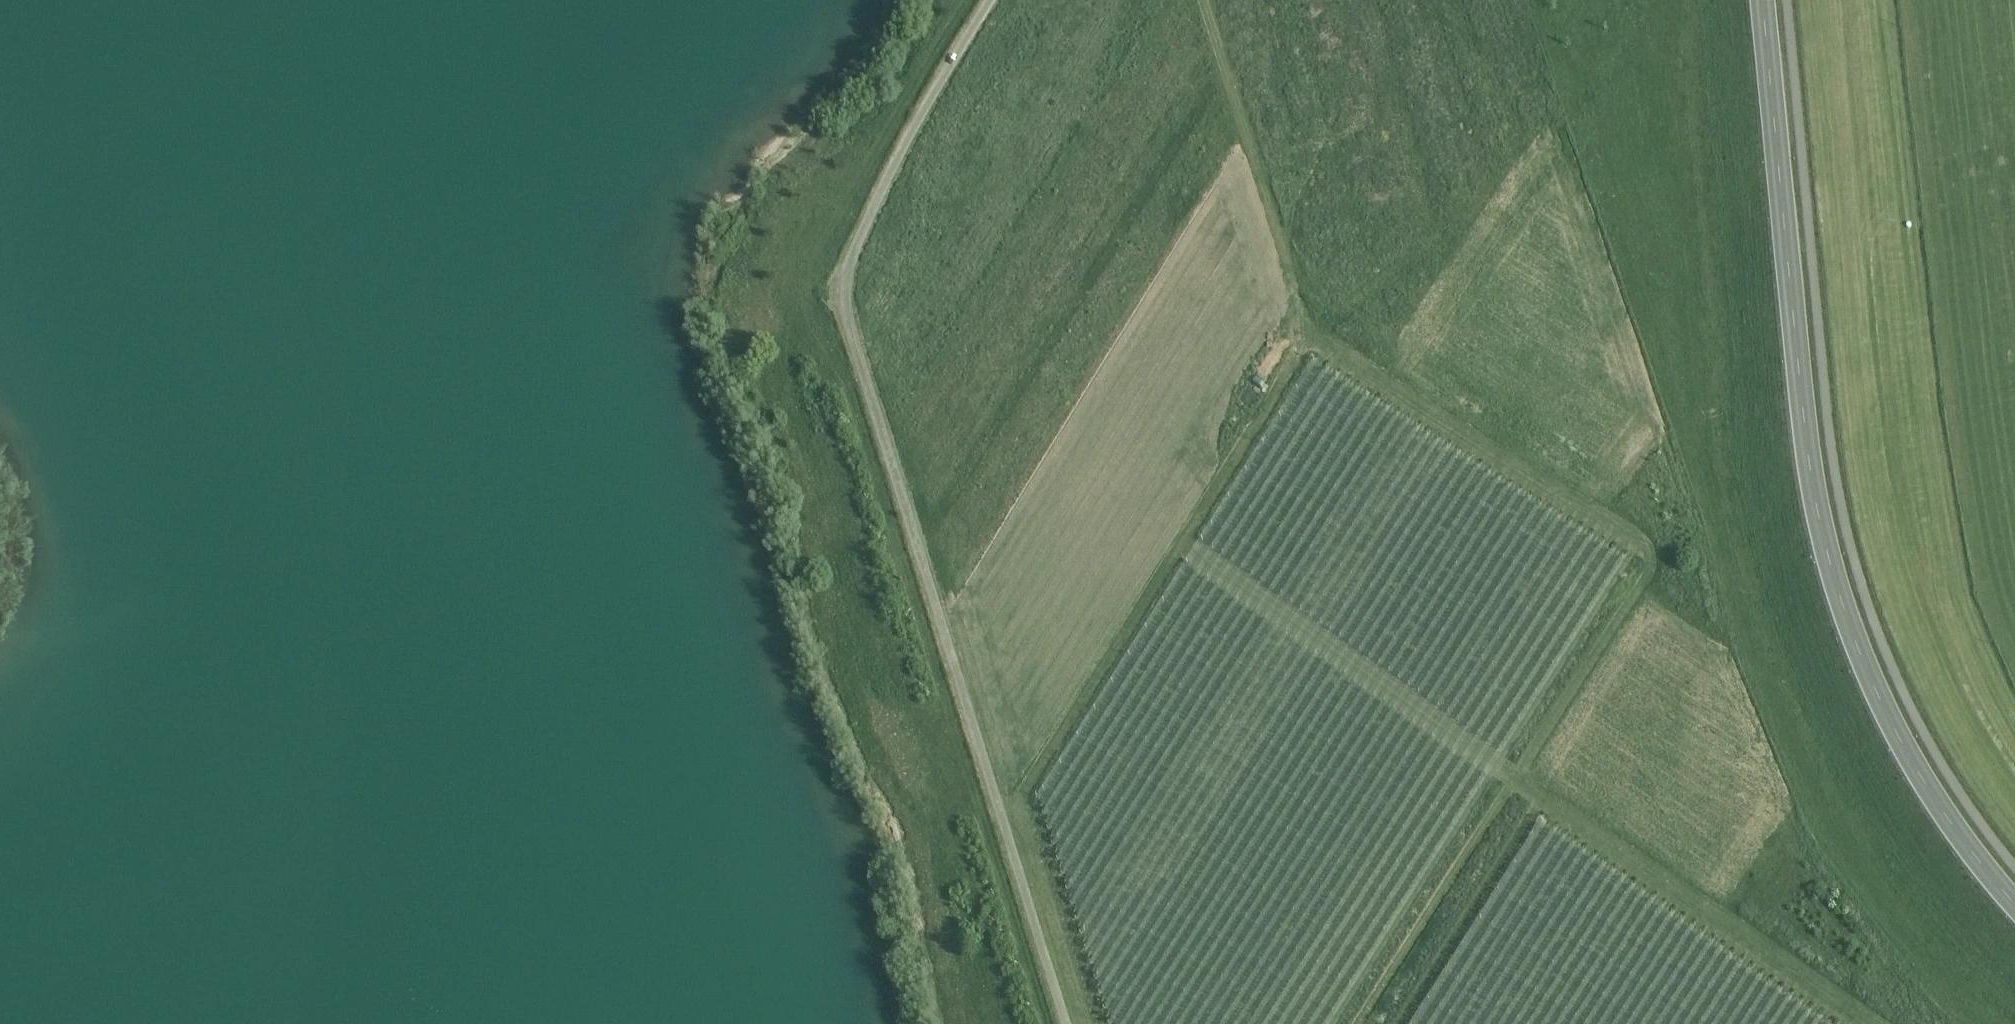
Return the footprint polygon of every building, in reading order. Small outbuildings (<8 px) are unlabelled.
[(1244,395),(1257,400),(1272,360),(1259,355),(1244,395)]
